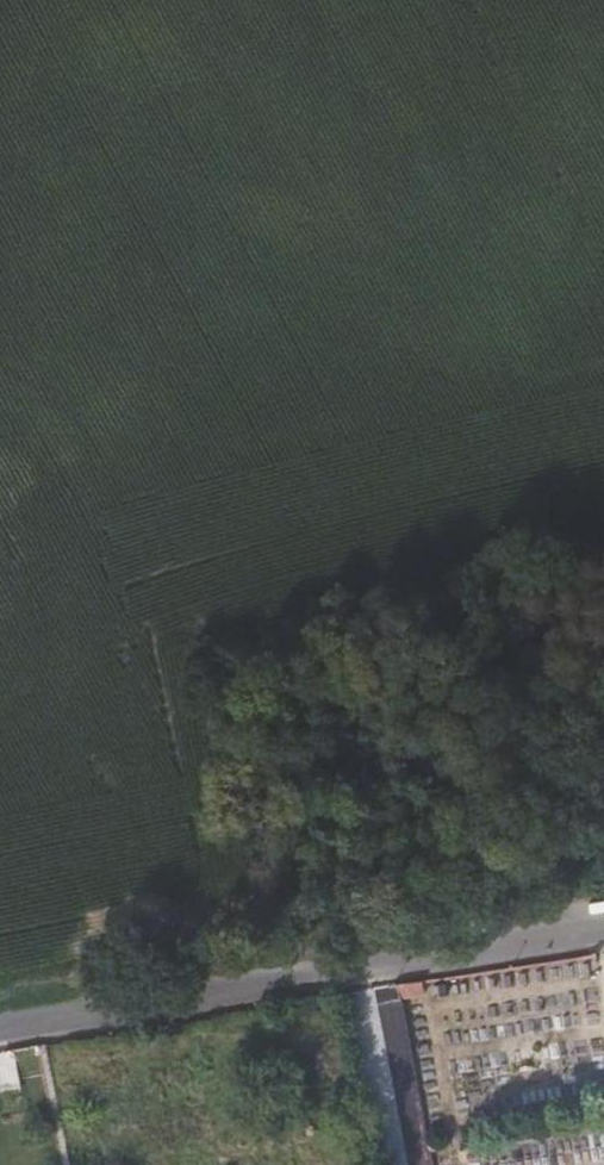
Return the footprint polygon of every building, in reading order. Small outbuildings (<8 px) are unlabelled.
[(427,996),(425,983),(400,987),(403,1000),(427,996)]
